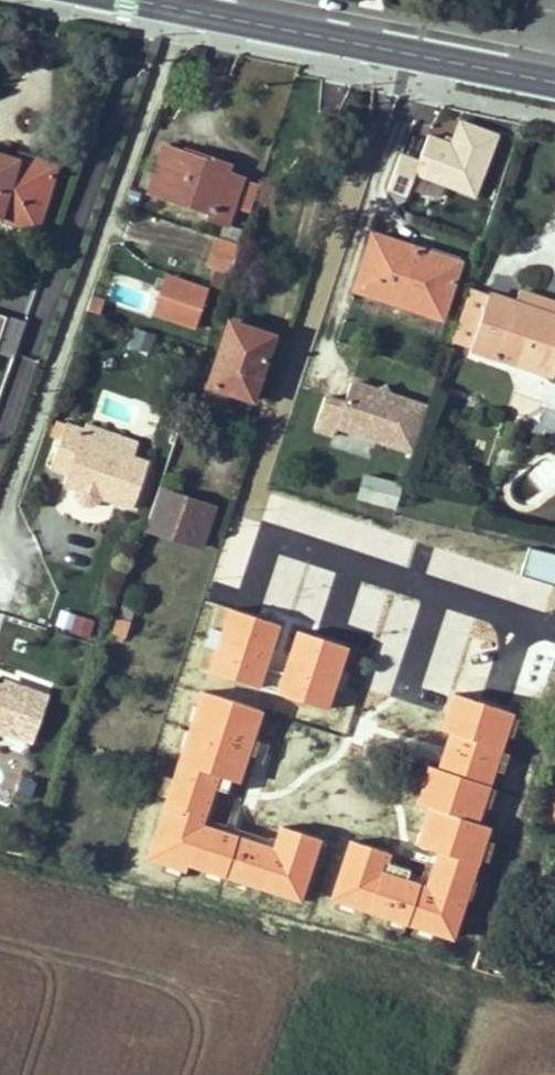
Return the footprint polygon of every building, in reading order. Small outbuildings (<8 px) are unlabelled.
[(474,196),(497,135),(460,121),(451,145),(427,136),(418,162),(401,154),(387,188),(406,196),(414,173),(474,196)] [(208,212),(223,165),(157,143),(142,190),(208,212)] [(37,226),(56,167),(0,152),(0,215),(37,226)] [(208,212),(205,221),(226,226),(240,180),(225,175),(227,166),(223,165),(208,212)] [(233,275),(241,249),(220,242),(211,268),(233,275)] [(371,242),(355,297),(444,324),(459,271),(371,242)] [(165,276),(151,318),(196,332),(210,290),(165,276)] [(522,291),(516,310),(554,321),(554,302),(553,301),(522,291)] [(489,301),(472,296),(456,350),(473,355),(489,301)] [(91,297),(87,310),(99,314),(104,301),(91,297)] [(516,310),(489,301),(473,355),(554,379),(554,321),(516,310)] [(226,412),(250,332),(231,327),(207,406),(226,412)] [(146,353),(152,336),(134,330),(128,347),(146,353)] [(256,402),(276,340),(250,332),(226,412),(231,413),(237,395),(256,402)] [(351,382),(344,402),(325,396),(314,428),(334,435),(337,426),(412,451),(427,407),(351,382)] [(111,503),(119,506),(133,459),(89,446),(92,437),(74,431),(59,476),(77,481),(74,492),(87,496),(86,499),(86,501),(87,503),(88,504),(88,506),(90,508),(92,509),(93,511),(96,512),(99,512),(101,512),(104,511),(105,510),(107,510),(109,508),(109,507),(110,505),(111,503)] [(158,467),(133,459),(119,506),(144,513),(158,467)] [(402,515),(409,492),(376,483),(369,505),(402,515)] [(198,502),(167,492),(155,531),(186,541),(198,502)] [(224,509),(198,502),(186,541),(211,549),(224,509)] [(421,539),(404,598),(443,609),(459,551),(421,539)] [(56,628),(90,638),(95,621),(61,611),(56,628)] [(402,696),(420,739),(454,724),(452,716),(495,698),(471,639),(440,652),(448,673),(402,696)] [(223,641),(209,689),(289,711),(306,658),(252,642),(251,649),(223,641)] [(45,750),(60,701),(24,692),(22,700),(0,694),(0,739),(45,750)] [(376,945),(383,918),(343,909),(336,935),(376,945)]
